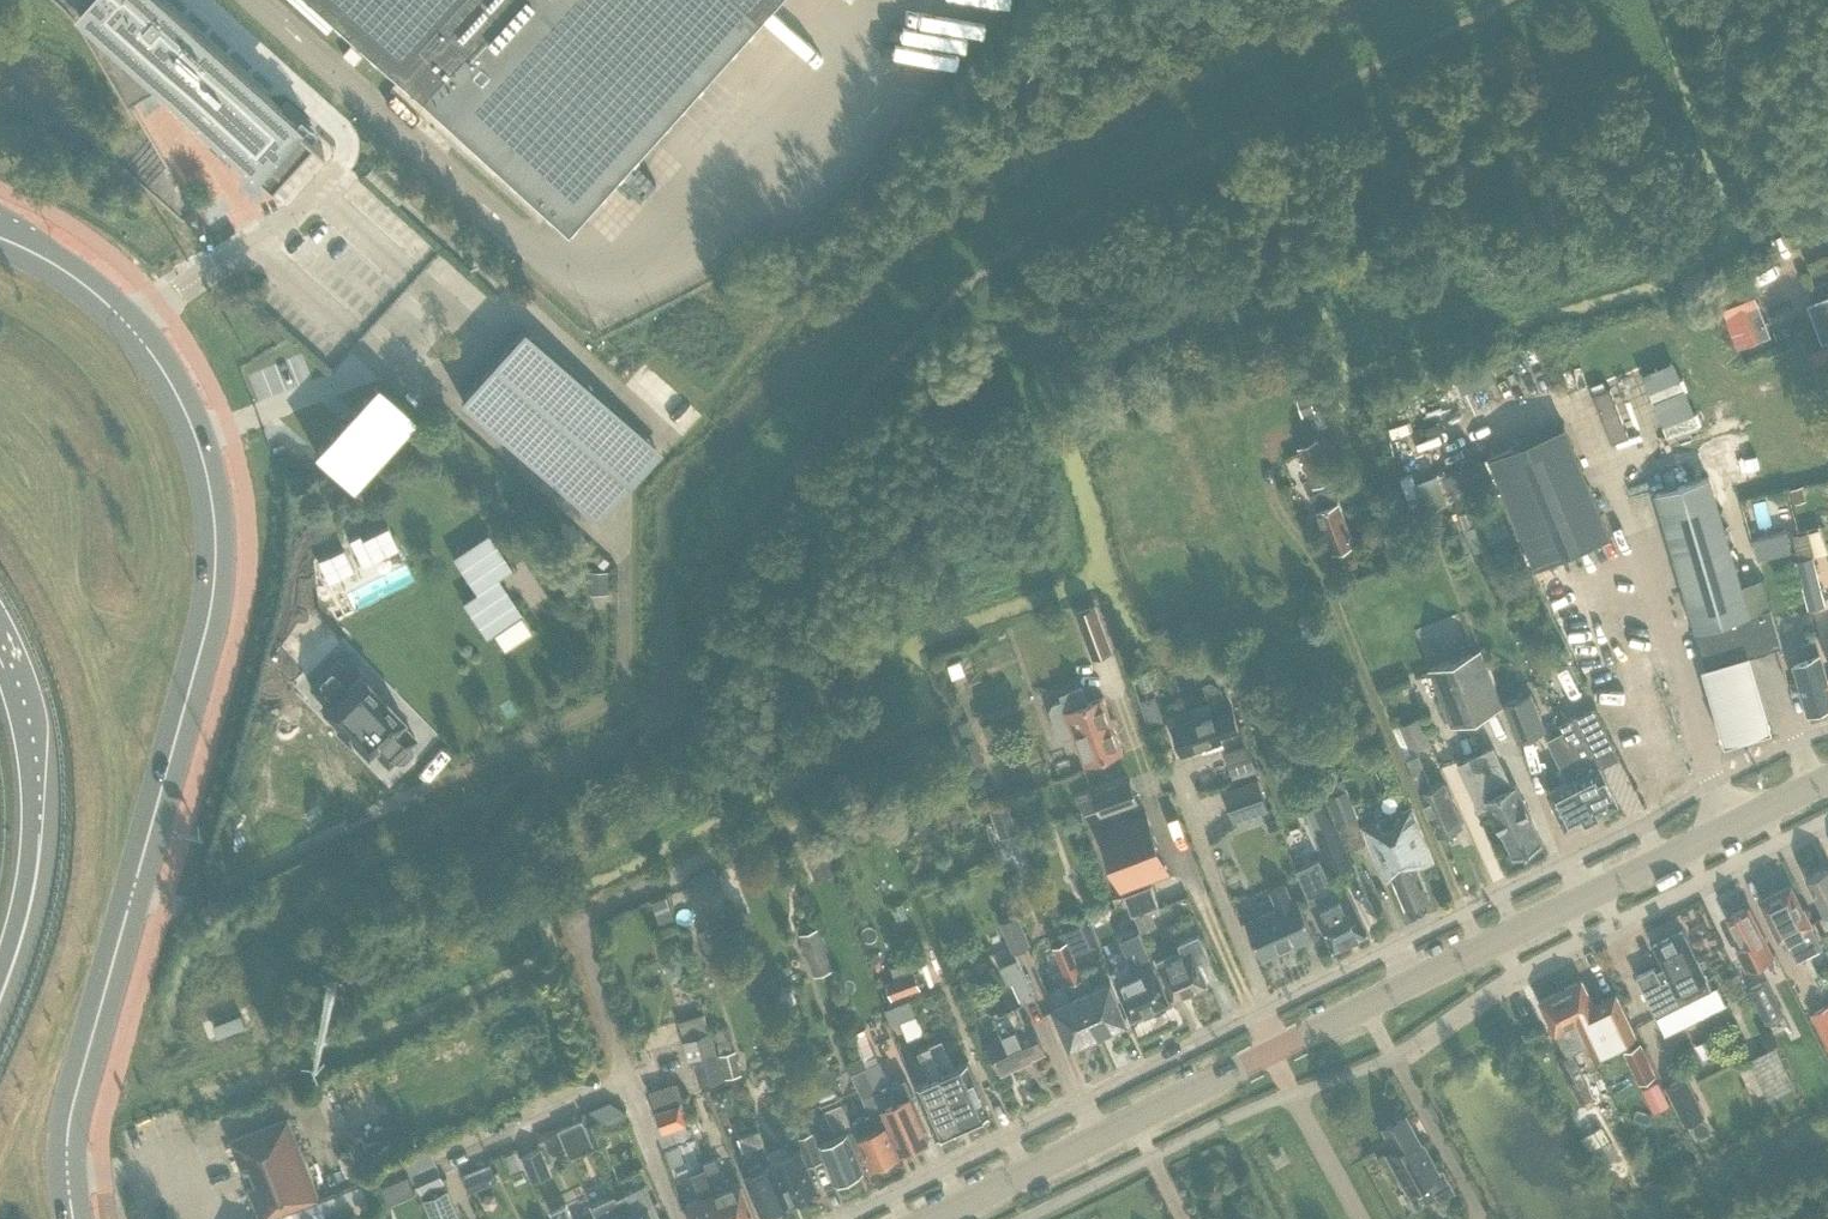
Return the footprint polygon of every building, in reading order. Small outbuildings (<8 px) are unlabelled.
[(78,15),(132,106),(133,105),(130,100),(137,96),(141,104),(156,95),(152,87),(159,83),(270,183),(312,136),(321,145),(322,143),(163,0),(66,0),(69,3),(74,9),(78,15)] [(764,0),(321,0),(566,220),(764,0)] [(1747,343),(1760,338),(1749,308),(1759,305),(1750,282),(1718,294),(1726,317),(1736,313),(1747,343)] [(1808,304),(1818,331),(1822,341),(1827,339),(1827,296),(1808,304)] [(655,444),(527,328),(462,399),(590,515),(655,444)] [(1827,344),(1811,350),(1827,390),(1827,346),(1827,344)] [(423,407),(387,374),(322,446),(358,479),(423,407)] [(1565,425),(1490,456),(1536,567),(1611,536),(1565,425)] [(1314,485),(1332,479),(1317,439),(1299,445),(1314,485)] [(1696,628),(1706,664),(1746,653),(1747,655),(1753,653),(1782,644),(1762,577),(1741,584),(1709,476),(1657,491),(1697,628),(1696,628)] [(1333,551),(1354,543),(1339,501),(1338,501),(1332,486),(1311,494),(1333,551)] [(1810,608),(1825,604),(1812,556),(1797,560),(1810,608)] [(588,572),(588,594),(608,594),(609,572),(588,572)] [(1114,650),(1096,603),(1076,611),(1093,657),(1114,650)] [(1803,641),(1808,656),(1796,660),(1802,679),(1800,680),(1809,711),(1827,704),(1827,677),(1816,637),(1803,641)] [(1502,704),(1480,648),(1430,667),(1452,723),(1502,704)] [(1775,728),(1753,653),(1747,655),(1746,653),(1706,664),(1699,667),(1722,744),(1775,728)] [(354,673),(338,657),(310,684),(326,700),(322,704),(339,721),(337,723),(349,735),(351,733),(368,750),(372,746),(388,763),(395,756),(398,759),(404,759),(412,751),(412,745),(409,742),(416,736),(399,719),(404,715),(358,669),(354,673)] [(1103,695),(1088,701),(1082,685),(1066,691),(1069,697),(1053,702),(1051,709),(1060,733),(1066,736),(1075,733),(1085,762),(1123,748),(1103,695)] [(1503,701),(1519,739),(1547,728),(1531,689),(1503,701)] [(1220,733),(1243,726),(1236,706),(1173,726),(1182,752),(1203,745),(1205,751),(1224,745),(1220,733)] [(1594,706),(1560,723),(1563,730),(1571,745),(1572,744),(1585,771),(1575,776),(1579,785),(1584,783),(1599,812),(1618,802),(1599,765),(1619,755),(1594,706)] [(1159,707),(1146,711),(1150,723),(1164,719),(1159,707)] [(1412,750),(1429,743),(1418,716),(1401,724),(1412,750)] [(954,725),(970,765),(985,759),(968,719),(954,725)] [(1548,790),(1567,828),(1599,812),(1584,783),(1579,785),(1575,776),(1585,771),(1572,744),(1571,745),(1563,730),(1548,737),(1570,779),(1548,790)] [(1232,774),(1256,767),(1249,744),(1225,751),(1232,774)] [(1533,818),(1516,784),(1510,771),(1506,773),(1494,747),(1460,763),(1479,803),(1487,799),(1504,833),(1505,833),(1515,855),(1543,841),(1532,818),(1533,818)] [(1418,752),(1408,757),(1438,832),(1462,823),(1445,780),(1432,785),(1418,752)] [(934,788),(929,774),(914,779),(919,793),(934,788)] [(1102,813),(1138,800),(1130,779),(1094,792),(1102,813)] [(1234,821),(1268,809),(1258,779),(1223,791),(1234,821)] [(1353,863),(1325,796),(1303,805),(1332,872),(1353,863)] [(990,810),(1001,838),(1018,831),(1008,803),(990,810)] [(1411,807),(1373,822),(1363,826),(1379,866),(1381,866),(1387,879),(1394,876),(1406,905),(1430,896),(1417,867),(1434,860),(1411,807)] [(1169,872),(1146,811),(1100,827),(1123,889),(1169,872)] [(1278,823),(1269,826),(1272,835),(1281,832),(1278,823)] [(1043,830),(1029,835),(1034,849),(1048,844),(1043,830)] [(1319,857),(1297,869),(1311,904),(1333,948),(1368,930),(1347,887),(1337,892),(1319,857)] [(1806,877),(1824,913),(1827,912),(1827,866),(1806,877)] [(1263,958),(1315,935),(1298,898),(1293,900),(1285,883),(1270,889),(1278,907),(1246,921),(1263,958)] [(1779,938),(1781,942),(1786,939),(1797,960),(1822,948),(1810,923),(1803,909),(1791,884),(1760,900),(1775,930),(1779,938)] [(1727,916),(1742,945),(1737,947),(1747,967),(1773,954),(1748,906),(1727,916)] [(747,909),(734,913),(742,935),(754,930),(747,909)] [(1015,950),(1029,944),(1017,914),(1002,921),(1015,950)] [(817,973),(833,968),(820,925),(804,930),(817,973)] [(1654,944),(1665,967),(1657,971),(1655,967),(1637,976),(1657,1015),(1712,988),(1682,929),(1654,944)] [(1198,960),(1208,955),(1199,934),(1179,943),(1182,948),(1157,959),(1174,998),(1208,983),(1198,960)] [(1085,1040),(1087,1037),(1099,1032),(1082,992),(1077,979),(1078,979),(1076,974),(1081,972),(1068,940),(1054,946),(1070,983),(1065,985),(1071,998),(1054,1005),(1071,1044),(1075,1042),(1080,1043),(1085,1040)] [(1008,984),(1013,982),(1023,1003),(1036,997),(1024,971),(1018,958),(1000,966),(1008,984)] [(1116,978),(1132,1017),(1170,1000),(1153,961),(1136,969),(1132,962),(1112,971),(1116,978)] [(892,997),(920,986),(915,972),(886,982),(892,997)] [(1082,992),(1099,1032),(1110,1026),(1115,1027),(1120,1025),(1122,1021),(1127,1019),(1110,980),(1093,988),(1087,975),(1083,976),(1081,972),(1076,974),(1078,979),(1077,979),(1082,992)] [(1738,994),(1746,990),(1738,972),(1729,977),(1738,994)] [(1582,979),(1559,991),(1576,1022),(1588,1045),(1594,1042),(1599,1052),(1629,1037),(1612,1002),(1597,1009),(1582,979)] [(1767,1022),(1784,1013),(1767,979),(1750,988),(1767,1022)] [(1559,991),(1540,1000),(1555,1032),(1556,1032),(1561,1044),(1568,1054),(1558,1059),(1581,1102),(1593,1095),(1572,1053),(1588,1045),(1576,1022),(1559,991)] [(910,998),(894,1005),(901,1022),(917,1016),(910,998)] [(1018,1060),(1044,1049),(1032,1020),(1026,1023),(1018,1004),(994,1015),(1002,1034),(987,1040),(1002,1071),(1019,1063),(1018,1060)] [(1827,1046),(1827,1004),(1811,1012),(1827,1046)] [(685,1039),(700,1086),(725,1078),(710,1031),(685,1039)] [(930,1044),(964,1122),(990,1111),(968,1060),(954,1066),(942,1039),(930,1044)] [(1640,1080),(1656,1072),(1641,1041),(1625,1049),(1640,1080)] [(915,1083),(937,1134),(964,1122),(930,1044),(919,1049),(931,1076),(915,1083)] [(1750,1057),(1770,1099),(1795,1087),(1775,1046),(1750,1057)] [(719,1054),(726,1078),(742,1074),(736,1050),(719,1054)] [(825,1057),(808,1063),(821,1100),(838,1094),(836,1087),(833,1088),(831,1084),(834,1083),(825,1057)] [(929,1138),(910,1094),(897,1100),(880,1061),(866,1067),(876,1091),(877,1090),(884,1107),(903,1150),(929,1138)] [(853,1073),(864,1096),(871,1112),(853,1120),(859,1134),(872,1164),(899,1152),(886,1123),(887,1122),(881,1108),(884,1107),(877,1090),(876,1091),(871,1079),(866,1067),(853,1073)] [(1686,1078),(1667,1087),(1685,1124),(1705,1115),(1686,1078)] [(842,1102),(827,1108),(837,1134),(820,1141),(836,1180),(863,1169),(854,1146),(860,1144),(842,1102)] [(678,1103),(656,1111),(662,1132),(663,1132),(685,1125),(678,1103)] [(1408,1189),(1427,1178),(1441,1201),(1457,1192),(1444,1169),(1441,1171),(1424,1142),(1423,1143),(1406,1113),(1384,1126),(1396,1148),(1387,1153),(1408,1189)] [(281,1213),(319,1199),(288,1118),(231,1140),(243,1170),(250,1167),(256,1183),(249,1186),(262,1218),(267,1218),(281,1213)] [(557,1129),(570,1157),(592,1147),(579,1119),(557,1129)] [(598,1146),(610,1141),(600,1120),(588,1125),(598,1146)] [(1592,1132),(1584,1137),(1590,1149),(1595,1146),(1608,1138),(1602,1127),(1592,1132)] [(739,1136),(745,1151),(765,1143),(759,1129),(739,1136)] [(824,1160),(813,1132),(798,1137),(809,1165),(824,1160)] [(373,1134),(362,1138),(367,1150),(378,1146),(373,1134)] [(1608,1138),(1595,1146),(1604,1162),(1609,1159),(1618,1154),(1608,1138)] [(773,1164),(790,1201),(818,1188),(800,1148),(789,1153),(786,1145),(769,1153),(768,1153),(772,1162),(773,1164)] [(522,1155),(533,1183),(552,1175),(541,1147),(522,1155)] [(728,1218),(756,1218),(741,1180),(728,1185),(716,1157),(706,1161),(708,1167),(728,1218)] [(790,1201),(773,1164),(745,1176),(762,1214),(790,1201)] [(475,1191),(498,1182),(492,1167),(469,1176),(475,1191)] [(701,1197),(685,1204),(691,1218),(728,1218),(708,1167),(691,1173),(701,1197)] [(395,1180),(380,1186),(386,1199),(401,1192),(395,1180)] [(627,1218),(657,1218),(650,1204),(654,1202),(646,1184),(628,1192),(617,1197),(627,1218)] [(432,1218),(458,1218),(446,1189),(424,1198),(432,1218)] [(597,1218),(627,1218),(617,1197),(614,1193),(590,1204),(597,1218)] [(555,1218),(575,1218),(567,1203),(552,1211),(555,1218)]
